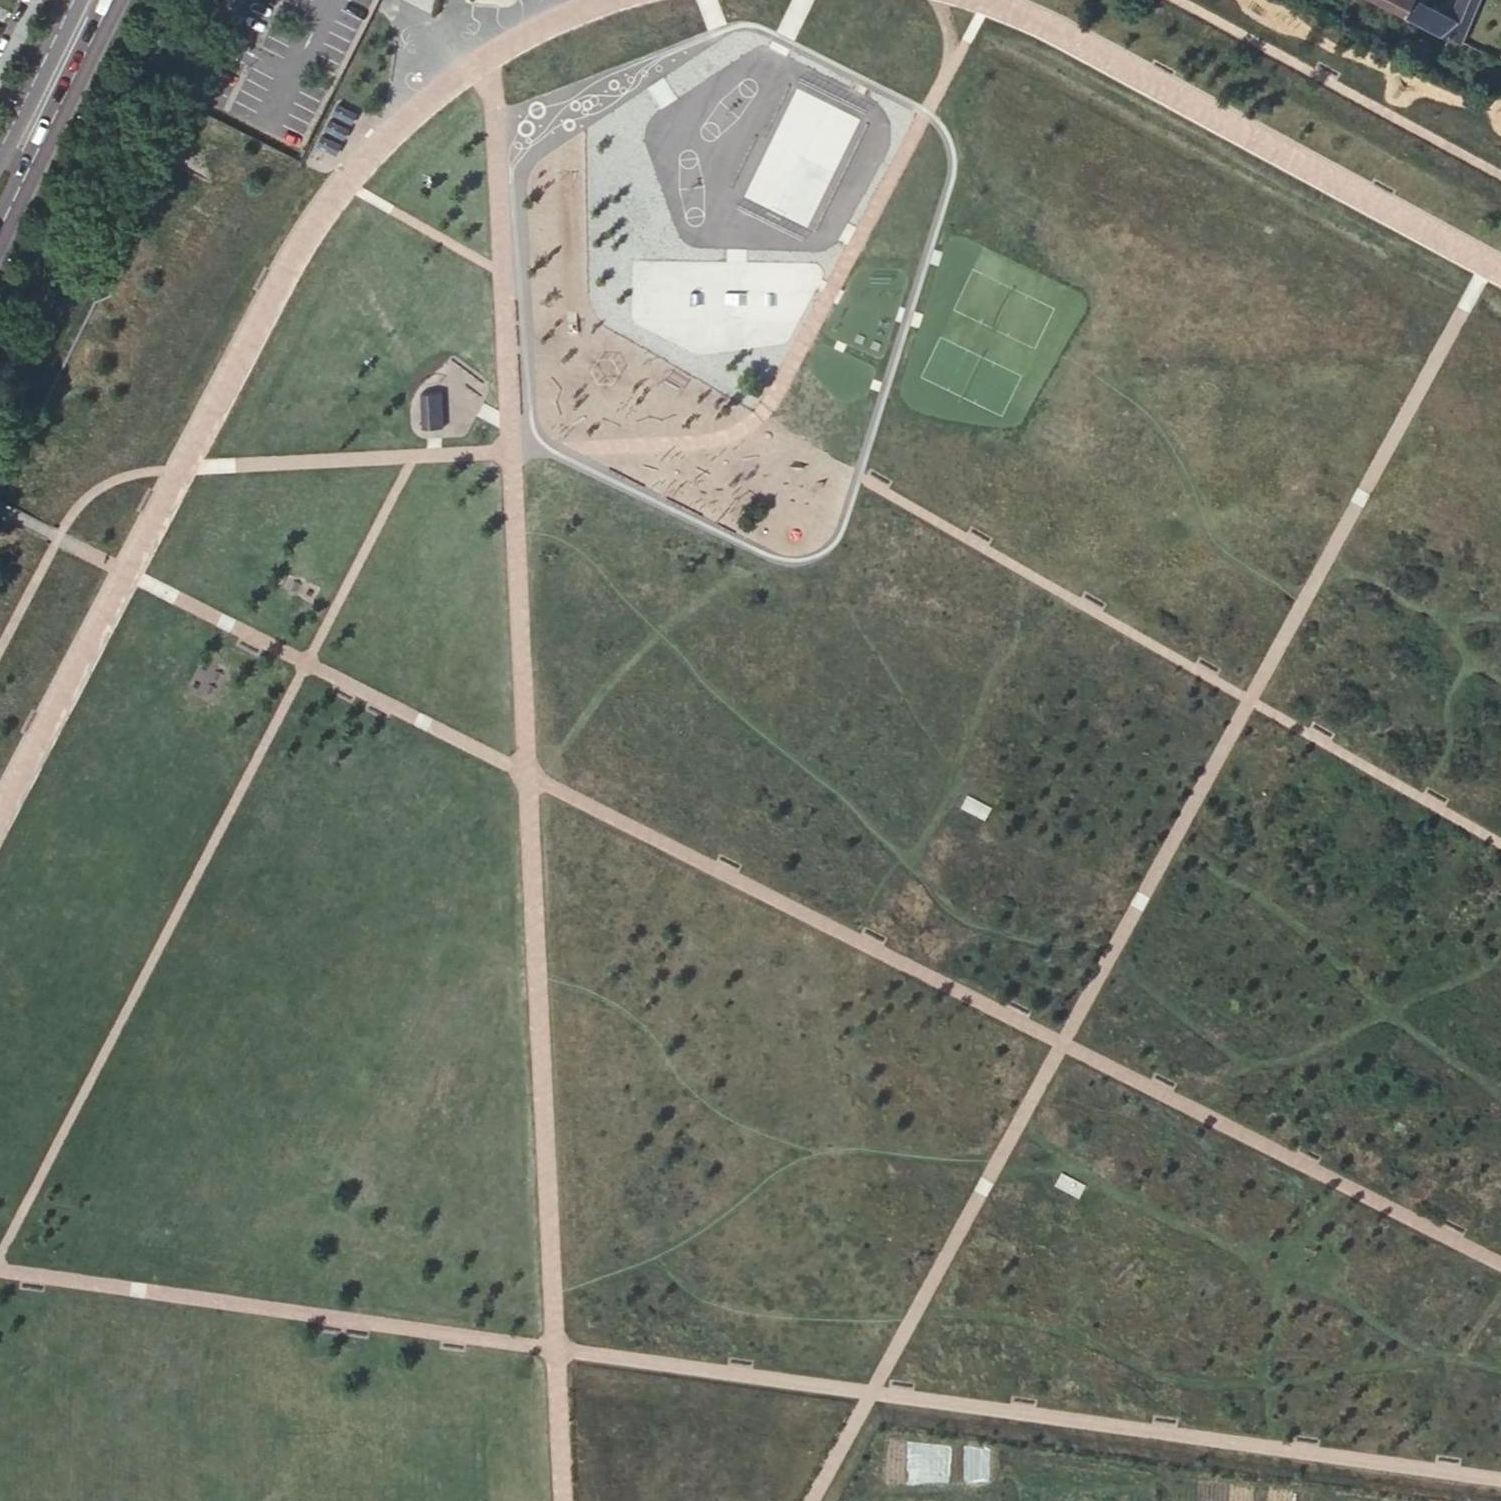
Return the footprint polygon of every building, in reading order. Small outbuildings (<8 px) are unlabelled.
[(1407,13),(1413,0),(1382,0),(1407,13)] [(1463,42),(1480,0),(1460,0),(1457,7),(1441,0),(1413,0),(1407,13),(1463,42)] [(424,390),(423,428),(448,428),(448,390),(424,390)]
